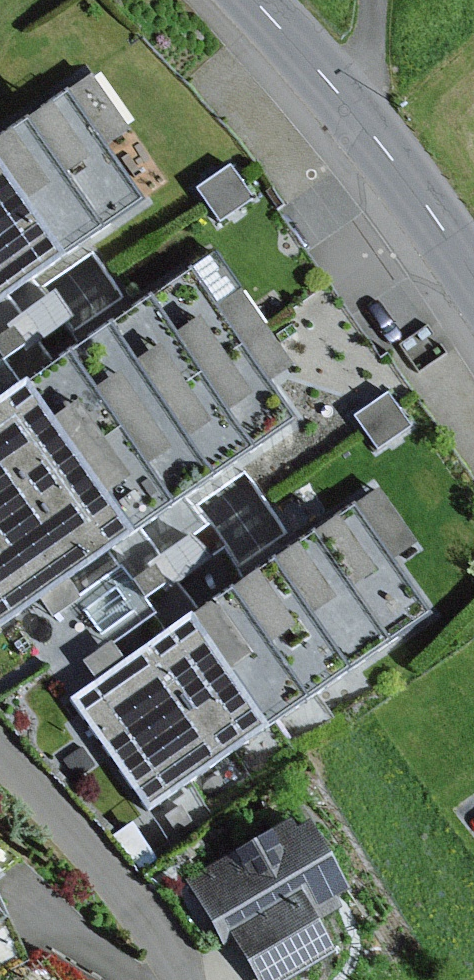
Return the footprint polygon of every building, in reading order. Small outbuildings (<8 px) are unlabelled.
[(145,202),(106,146),(129,131),(90,75),(0,135),(0,303),(145,202)] [(229,165),(195,189),(219,223),(253,200),(229,165)] [(0,399),(0,630),(293,421),(268,383),(291,366),(215,250),(0,399)] [(18,367),(3,341),(0,342),(0,377),(18,367)] [(378,489),(69,700),(146,813),(433,617),(393,560),(416,545),(378,489)] [(205,875),(267,979),(278,979),(345,941),(328,912),(358,895),(310,813),(205,875)] [(13,873),(0,858),(0,883),(13,873)]
